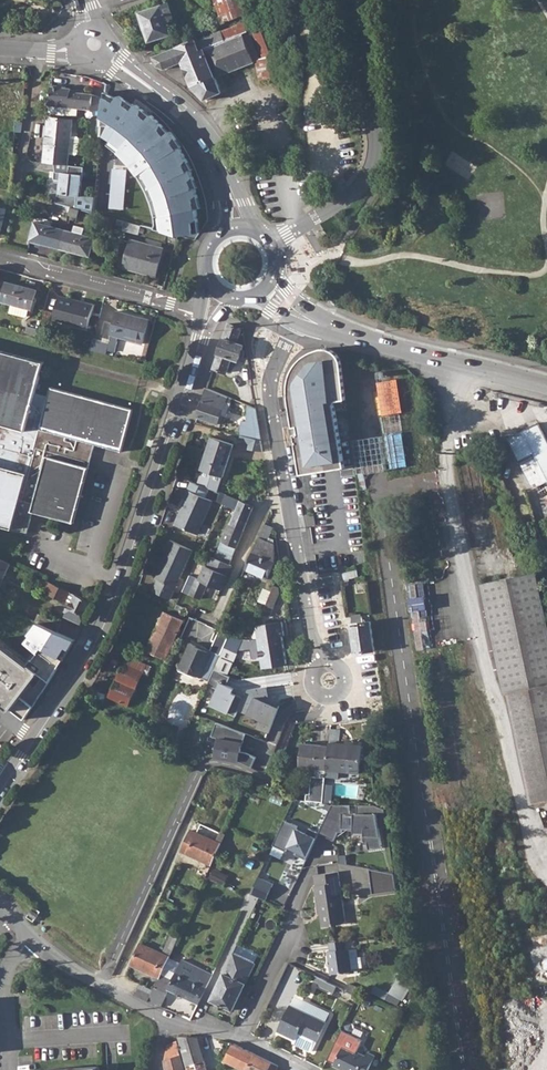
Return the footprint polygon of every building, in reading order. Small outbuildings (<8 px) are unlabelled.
[(189,10),(216,2),(222,23),(247,13),(243,0),(185,0),(189,10)] [(140,12),(149,41),(171,34),(166,19),(174,17),(169,2),(140,12)] [(154,56),(157,65),(165,68),(182,61),(192,85),(204,98),(221,91),(215,76),(256,59),(260,79),(285,74),(281,51),(280,51),(268,23),(253,29),(263,56),(259,58),(250,38),(249,35),(252,34),(250,30),(248,31),(244,21),(197,40),(196,39),(154,56)] [(50,83),(48,103),(47,112),(63,113),(64,105),(94,108),(102,109),(103,96),(95,93),(81,91),(81,89),(70,88),(70,87),(62,86),(61,84),(50,83)] [(130,101),(106,94),(101,135),(112,141),(124,154),(138,173),(148,188),(155,210),(155,220),(154,231),(178,236),(198,234),(200,212),(198,190),(190,164),(180,146),(164,128),(149,114),(130,101)] [(68,164),(69,153),(75,153),(78,151),(79,137),(77,135),(71,134),(72,119),(47,117),(42,162),(68,164)] [(83,165),(69,164),(68,172),(55,171),(56,179),(60,180),(58,193),(56,202),(70,206),(76,208),(78,194),(80,194),(82,179),(83,165)] [(56,202),(54,210),(68,214),(70,206),(56,202)] [(70,206),(68,214),(77,216),(79,209),(70,206)] [(122,225),(121,229),(138,234),(140,225),(124,220),(122,225)] [(30,239),(59,247),(64,229),(35,221),(30,239)] [(64,229),(59,247),(89,255),(94,236),(82,233),(84,227),(74,224),(72,231),(64,229)] [(130,239),(123,267),(155,275),(162,247),(130,239)] [(6,281),(1,301),(11,303),(9,312),(24,316),(27,314),(29,308),(31,308),(36,289),(6,281)] [(58,295),(52,318),(87,327),(93,304),(58,295)] [(105,320),(101,336),(115,339),(116,336),(141,342),(147,318),(116,310),(113,322),(105,320)] [(228,323),(213,368),(226,372),(231,358),(237,360),(243,344),(236,342),(241,327),(228,323)] [(26,326),(25,332),(37,335),(38,329),(26,326)] [(93,338),(90,349),(105,353),(108,342),(93,338)] [(332,347),(326,347),(316,349),(308,352),(300,359),(295,365),(292,372),(289,379),(287,390),(301,478),(355,469),(340,354),(339,350),(332,347)] [(26,532),(32,511),(73,522),(94,444),(120,451),(132,409),(50,387),(48,396),(35,393),(36,388),(39,388),(40,384),(37,383),(43,361),(0,350),(0,525),(26,532)] [(206,387),(196,416),(217,423),(221,414),(226,415),(230,403),(228,402),(230,397),(206,387)] [(241,419),(238,430),(259,434),(255,407),(246,404),(249,422),(241,419)] [(509,437),(533,487),(546,480),(546,439),(538,422),(509,437)] [(259,434),(238,430),(239,434),(260,440),(259,434)] [(260,440),(239,434),(239,436),(238,440),(249,443),(247,449),(261,451),(260,440)] [(211,437),(201,469),(222,476),(233,444),(211,437)] [(490,460),(457,467),(465,507),(498,501),(490,460)] [(185,500),(174,525),(196,535),(211,501),(186,490),(182,499),(185,500)] [(221,503),(236,510),(230,523),(229,522),(225,531),(221,540),(235,546),(239,537),(252,505),(240,500),(237,499),(225,495),(221,503)] [(263,523),(244,567),(267,577),(274,562),(272,539),(267,537),(272,527),(263,523)] [(158,580),(153,591),(170,598),(191,550),(169,540),(166,549),(168,550),(156,578),(158,580)] [(216,550),(213,556),(227,563),(230,556),(216,550)] [(219,589),(230,564),(213,556),(212,556),(207,566),(204,565),(199,579),(196,578),(189,594),(199,598),(206,583),(217,587),(219,589)] [(10,563),(0,558),(0,583),(10,563)] [(481,585),(505,693),(509,693),(533,803),(546,800),(546,622),(536,573),(481,585)] [(273,586),(261,613),(269,617),(279,594),(278,588),(273,586)] [(67,590),(63,600),(70,603),(65,615),(80,623),(90,601),(67,590)] [(146,650),(151,652),(169,614),(163,612),(149,641),(150,643),(146,650)] [(38,613),(35,620),(57,631),(60,623),(38,613)] [(169,614),(151,652),(165,658),(168,650),(169,651),(182,620),(169,614)] [(257,625),(256,626),(263,666),(286,663),(281,635),(283,634),(281,621),(257,625)] [(371,621),(352,623),(356,652),(375,649),(371,621)] [(231,634),(214,668),(226,674),(242,639),(241,638),(231,634)] [(208,680),(220,653),(201,645),(200,647),(189,641),(177,668),(194,676),(195,674),(208,680)] [(10,708),(38,672),(0,644),(0,700),(10,708)] [(124,663),(109,696),(128,705),(142,672),(124,663)] [(231,677),(215,670),(208,685),(219,689),(212,705),(231,713),(239,696),(234,694),(237,689),(228,685),(231,677)] [(271,699),(268,687),(248,691),(241,711),(261,720),(258,729),(269,734),(280,708),(262,700),(271,699)] [(247,733),(217,722),(211,736),(219,738),(216,756),(237,760),(253,767),(257,757),(248,753),(240,751),(247,733)] [(326,769),(325,777),(347,779),(348,771),(348,768),(359,769),(361,744),(354,743),(345,742),(338,742),(329,741),(328,745),(326,769)] [(299,767),(326,769),(328,745),(301,743),(299,767)] [(322,802),(323,795),(325,777),(311,776),(309,794),(305,794),(304,800),(322,802)] [(375,804),(331,802),(318,832),(333,839),(337,832),(342,832),(342,828),(364,828),(364,842),(367,842),(368,849),(382,847),(377,813),(385,812),(384,808),(375,804)] [(209,833),(212,826),(202,822),(199,829),(209,833)] [(282,823),(271,846),(278,849),(289,826),(282,823)] [(220,843),(197,833),(190,830),(181,851),(211,864),(220,843)] [(269,863),(260,882),(288,895),(297,876),(269,863)] [(373,870),(374,891),(396,890),(396,870),(373,870)] [(313,885),(316,908),(319,907),(320,913),(321,925),(341,923),(344,919),(337,871),(313,874),(315,885),(313,885)] [(33,906),(26,917),(33,921),(39,911),(33,906)] [(70,917),(66,927),(79,934),(83,923),(70,917)] [(140,943),(130,964),(158,977),(160,973),(170,954),(178,935),(171,931),(161,953),(140,943)] [(344,939),(329,941),(330,948),(326,949),(330,973),(351,969),(348,946),(345,946),(344,939)] [(240,944),(236,951),(256,960),(260,953),(240,944)] [(223,972),(210,999),(232,1009),(254,962),(232,952),(223,972)] [(152,990),(147,1000),(160,1006),(168,988),(198,1003),(212,974),(182,959),(173,979),(160,973),(158,977),(152,990)] [(336,986),(315,976),(313,979),(318,982),(317,985),(333,993),(336,986)] [(397,977),(388,999),(401,1004),(410,983),(397,977)] [(139,983),(134,994),(147,1000),(152,990),(139,983)] [(289,1004),(277,1031),(295,1040),(298,1032),(317,1042),(326,1022),(289,1004)] [(197,1036),(177,1035),(179,1039),(186,1064),(204,1060),(197,1036)] [(163,1061),(165,1069),(185,1069),(176,1041),(166,1044),(163,1061)] [(224,1060),(244,1069),(280,1069),(281,1067),(260,1056),(232,1042),(224,1060)] [(333,1065),(343,1069),(367,1069),(374,1056),(367,1052),(365,1057),(343,1045),(333,1065)] [(186,1064),(188,1069),(207,1069),(204,1060),(186,1064)]
